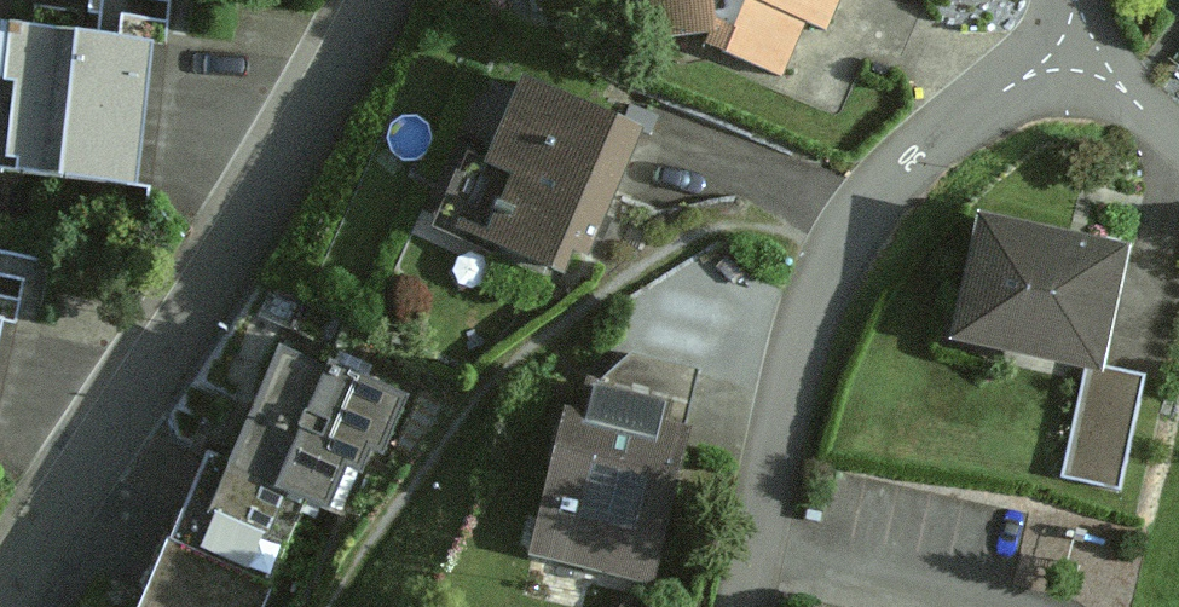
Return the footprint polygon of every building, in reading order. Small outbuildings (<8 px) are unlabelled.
[(661,36),(713,30),(788,74),(813,20),(833,29),(848,0),(658,0),(661,36)] [(160,43),(0,26),(0,175),(144,190),(160,43)] [(648,128),(535,79),(500,161),(519,170),(491,234),(584,274),(648,128)] [(960,344),(1107,371),(1130,246),(983,219),(960,344)] [(351,469),(369,477),(379,454),(391,459),(416,402),(340,369),(336,377),(291,357),(240,473),(332,514),(351,469)] [(657,586),(694,427),(668,421),(672,401),(598,383),(591,411),(569,406),(533,557),(657,586)]
